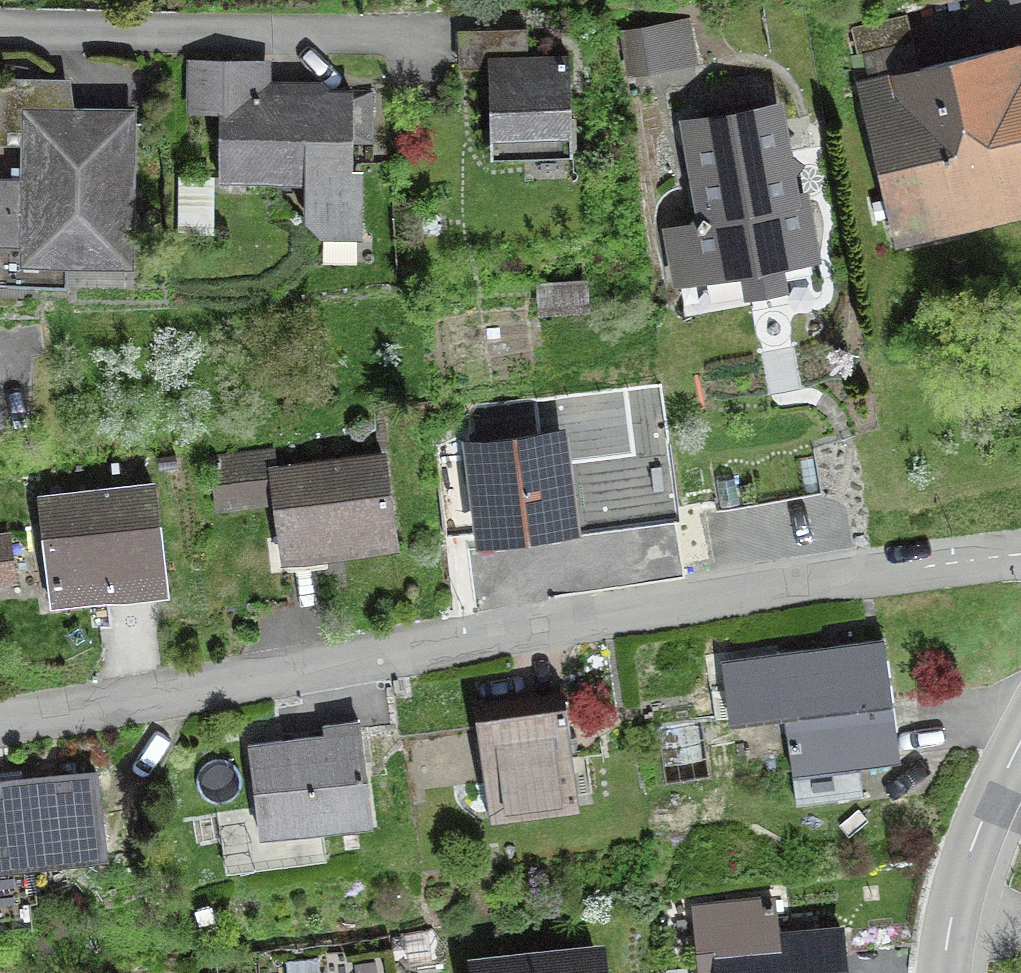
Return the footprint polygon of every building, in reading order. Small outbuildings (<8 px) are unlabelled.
[(910,45),(903,17),(848,30),(855,58),(910,45)] [(624,37),(630,72),(660,67),(654,32),(624,37)] [(523,63),(522,33),(456,34),(457,70),(485,69),(488,157),(568,154),(565,61),(523,63)] [(1020,212),(1020,47),(893,75),(867,81),(860,96),(893,241),(1020,212)] [(346,177),(346,97),(255,96),(255,66),(191,66),(191,98),(218,98),(217,182),(302,183),(302,224),(317,239),(358,239),(359,177),(346,177)] [(24,246),(23,262),(124,263),(125,117),(47,117),(48,88),(53,88),(53,85),(0,84),(0,129),(25,129),(24,186),(0,185),(0,246),(24,246)] [(777,157),(769,114),(690,128),(703,209),(693,226),(701,275),(740,268),(744,287),(749,292),(774,288),(779,282),(807,277),(790,167),(777,157)] [(580,287),(538,290),(540,312),(581,309),(580,287)] [(469,449),(479,532),(567,521),(556,438),(469,449)] [(273,502),(281,560),(392,545),(380,459),(271,473),(268,455),(209,463),(216,510),(273,502)] [(53,604),(53,606),(162,593),(149,486),(37,500),(50,605),(53,604)] [(0,541),(0,581),(9,580),(4,540),(0,541)] [(856,768),(897,762),(881,640),(774,655),(794,806),(859,798),(856,768)] [(576,812),(560,684),(469,696),(485,811),(548,803),(550,815),(576,812)] [(368,826),(355,724),(321,728),(322,738),(246,747),(258,840),(368,826)] [(91,778),(0,787),(0,852),(21,850),(22,860),(98,851),(91,778)] [(838,936),(774,942),(770,904),(723,909),(727,947),(714,948),(717,972),(841,972),(838,936)] [(594,954),(474,967),(475,972),(596,972),(594,954)]
